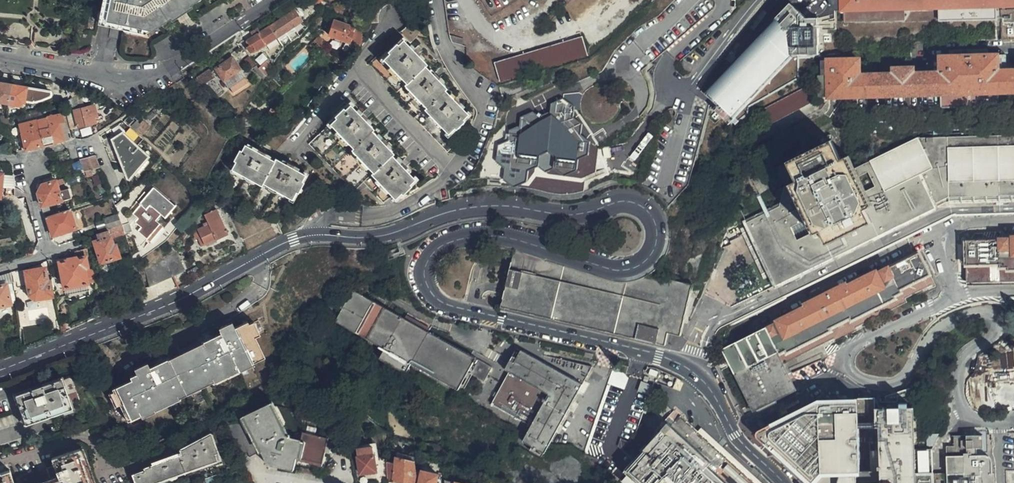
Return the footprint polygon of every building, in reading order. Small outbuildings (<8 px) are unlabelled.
[(195,0),(104,0),(101,16),(116,20),(116,22),(135,25),(135,23),(144,25),(157,16),(161,22),(172,15),(173,16),(190,6),(189,4),(195,0)] [(304,5),(309,11),(324,0),(311,0),(304,5)] [(363,24),(378,23),(377,20),(377,18),(378,15),(379,13),(380,11),(381,9),(383,7),(385,6),(388,5),(390,5),(393,5),(395,5),(398,6),(400,7),(402,8),(403,10),(405,13),(405,15),(406,17),(406,20),(406,22),(405,24),(404,27),(402,29),(400,30),(398,32),(409,43),(413,40),(416,36),(419,31),(420,26),(421,21),(421,16),(419,11),(418,6),(414,2),(413,0),(371,0),(370,0),(367,5),(365,9),(363,14),(363,19),(363,24)] [(835,13),(842,13),(902,11),(939,11),(939,24),(995,22),(995,24),(998,25),(998,14),(995,14),(995,9),(1013,9),(1013,0),(828,0),(835,13)] [(720,108),(732,120),(733,121),(791,58),(818,58),(818,22),(808,22),(790,5),(764,33),(767,36),(709,98),(720,108)] [(193,12),(190,6),(173,16),(177,23),(193,12)] [(293,9),(267,27),(274,37),(300,19),(293,9)] [(902,24),(902,11),(842,13),(842,25),(902,24)] [(353,21),(359,18),(359,16),(357,12),(350,14),(353,21)] [(1001,13),(1001,44),(1013,43),(1013,13),(1001,13)] [(116,20),(101,16),(99,23),(144,32),(153,25),(154,26),(161,22),(157,16),(144,25),(135,23),(135,25),(116,22),(116,20)] [(348,42),(355,27),(333,19),(327,33),(348,42)] [(274,37),(267,27),(245,41),(248,45),(246,47),(250,53),(274,37)] [(351,43),(358,46),(360,42),(362,30),(358,28),(351,43)] [(589,58),(582,36),(493,62),(500,84),(589,58)] [(445,88),(422,64),(424,62),(402,40),(397,44),(396,43),(386,51),(388,53),(382,59),(377,54),(367,63),(415,113),(411,117),(445,151),(455,142),(445,132),(451,126),(453,128),(461,119),(460,117),(465,112),(443,90),(445,88)] [(242,76),(230,58),(214,68),(226,87),(242,76)] [(996,74),(996,58),(940,60),(941,76),(913,77),(912,71),(894,72),(894,78),(860,78),(860,62),(827,63),(827,79),(818,79),(818,97),(813,100),(808,89),(761,114),(769,129),(816,103),(818,101),(941,98),(942,112),(997,110),(997,96),(1013,95),(1013,74),(996,74)] [(251,68),(261,79),(263,76),(257,68),(255,65),(251,68)] [(262,65),(257,68),(263,76),(266,71),(262,65)] [(49,94),(49,93),(48,92),(38,90),(21,87),(2,84),(0,84),(0,104),(21,107),(21,103),(28,103),(34,102),(38,101),(48,96),(49,94)] [(630,96),(628,91),(624,92),(623,90),(617,93),(618,97),(621,96),(623,99),(630,96)] [(595,144),(578,132),(579,121),(571,114),(571,105),(561,96),(548,101),(547,112),(539,117),(529,110),(518,115),(518,127),(507,131),(506,142),(495,147),(494,160),(503,166),(503,183),(517,186),(530,188),(546,191),(553,192),(562,192),(570,190),(581,187),(582,173),(593,168),(595,144)] [(64,111),(68,129),(94,123),(93,117),(95,116),(93,104),(64,111)] [(412,178),(389,154),(390,151),(370,130),(372,128),(349,104),(343,109),(341,108),(332,116),(333,118),(307,143),(351,190),(361,180),(382,201),(388,195),(392,198),(400,191),(401,192),(409,184),(408,183),(412,178)] [(726,126),(732,120),(720,108),(714,114),(726,126)] [(18,124),(23,150),(67,139),(60,112),(44,116),(44,117),(18,124)] [(273,148),(288,134),(277,128),(261,142),(273,148)] [(920,133),(920,138),(916,137),(852,168),(846,156),(839,159),(830,140),(785,162),(795,180),(781,187),(776,207),(744,223),(748,233),(754,230),(759,238),(774,267),(767,270),(775,285),(838,254),(874,236),(925,212),(946,201),(970,201),(1013,199),(1013,131),(920,133)] [(145,156),(120,133),(110,139),(126,178),(145,156)] [(641,162),(650,139),(637,134),(628,157),(641,162)] [(303,173),(273,157),(272,159),(243,144),(239,150),(237,148),(232,160),(234,161),(230,169),(259,184),(260,182),(290,197),(294,190),(297,191),(302,181),(300,180),(303,173)] [(83,170),(98,165),(94,153),(79,158),(83,170)] [(15,185),(14,174),(5,174),(5,186),(15,185)] [(60,178),(57,178),(41,182),(35,192),(39,205),(69,196),(67,187),(63,188),(60,178)] [(152,185),(146,192),(138,201),(139,203),(131,212),(136,217),(133,221),(138,226),(135,229),(145,238),(158,222),(154,218),(158,212),(163,216),(174,204),(152,185)] [(138,201),(146,192),(143,190),(135,199),(138,201)] [(223,224),(214,205),(203,210),(206,216),(192,223),(198,237),(223,224)] [(71,228),(66,209),(44,215),(50,235),(71,228)] [(121,222),(117,213),(105,217),(108,226),(121,222)] [(129,224),(122,226),(124,236),(132,234),(129,224)] [(124,236),(122,226),(93,235),(95,240),(90,241),(96,264),(114,259),(111,248),(110,248),(109,241),(124,236)] [(1010,237),(1010,240),(964,241),(965,282),(1013,281),(1013,237),(1010,237)] [(385,249),(389,263),(403,259),(401,253),(399,245),(393,247),(385,249)] [(662,276),(651,273),(647,273),(641,279),(635,282),(630,283),(624,284),(617,283),(590,274),(550,261),(524,254),(510,249),(505,274),(501,290),(498,307),(531,314),(561,320),(630,336),(662,343),(665,330),(679,333),(682,318),(689,282),(662,276)] [(914,283),(929,276),(917,253),(883,270),(873,275),(872,273),(848,285),(845,287),(843,284),(820,297),(802,306),(802,308),(783,318),(774,323),(775,325),(756,335),(736,345),(720,353),(728,369),(744,400),(749,410),(781,394),(792,389),(783,373),(781,369),(775,356),(782,352),(784,354),(808,343),(826,334),(829,332),(827,330),(847,319),(849,322),(882,305),(894,300),(893,297),(900,293),(899,291),(914,283)] [(86,284),(83,271),(85,270),(82,258),(56,265),(61,289),(86,284)] [(49,296),(47,281),(44,281),(42,268),(23,271),(26,292),(25,293),(26,299),(30,301),(36,300),(37,298),(49,296)] [(934,284),(929,276),(914,283),(899,291),(900,293),(893,297),(894,300),(882,305),(849,322),(847,319),(827,330),(829,332),(826,334),(808,343),(784,354),(782,352),(775,356),(781,369),(814,352),(867,324),(908,304),(905,299),(934,284)] [(380,347),(377,352),(375,358),(400,372),(403,368),(407,363),(454,389),(464,372),(479,380),(481,380),(489,366),(442,340),(402,317),(366,297),(348,287),(340,302),(331,319),(354,333),(368,341),(380,347)] [(250,358),(262,352),(256,339),(261,336),(261,335),(264,333),(258,320),(255,322),(254,320),(249,323),(248,321),(236,327),(234,323),(219,330),(220,334),(203,343),(204,345),(173,359),(171,357),(151,367),(150,363),(136,370),(138,373),(130,377),(130,379),(114,387),(115,389),(121,403),(126,416),(139,409),(140,411),(189,388),(216,376),(250,359),(250,358)] [(561,415),(579,383),(538,359),(518,349),(511,361),(507,360),(502,369),(505,371),(488,402),(527,425),(518,441),(540,453),(561,415)] [(375,358),(377,352),(372,350),(366,359),(379,366),(403,380),(408,370),(403,368),(400,372),(375,358)] [(265,359),(262,352),(250,358),(250,359),(216,376),(189,388),(140,411),(139,409),(126,416),(130,422),(176,401),(226,377),(265,359)] [(629,366),(615,363),(613,370),(627,374),(629,366)] [(630,377),(616,372),(612,383),(626,388),(630,377)] [(70,407),(61,379),(15,394),(25,423),(70,407)] [(653,385),(642,381),(639,391),(650,394),(653,385)] [(121,403),(115,389),(109,392),(116,406),(121,403)] [(930,449),(915,449),(912,390),(904,396),(877,397),(877,404),(820,403),(759,430),(758,431),(757,432),(756,433),(756,434),(756,435),(756,436),(757,437),(809,482),(931,482),(930,449)] [(291,436),(278,405),(249,417),(262,450),(264,451),(267,457),(267,459),(278,462),(278,459),(295,464),(297,457),(322,463),(329,437),(304,431),(302,439),(291,436)] [(753,482),(679,414),(670,424),(667,421),(658,431),(633,458),(658,482),(665,474),(668,475),(661,482),(755,482),(753,482)] [(658,431),(667,421),(664,418),(662,420),(661,419),(654,426),(658,431)] [(221,456),(212,433),(211,432),(207,431),(180,443),(178,445),(179,449),(143,463),(143,465),(131,470),(135,482),(141,482),(221,456)] [(1013,435),(1004,435),(1007,475),(1013,475),(1013,441),(1013,435)] [(621,447),(628,440),(620,437),(617,445),(621,447)] [(977,452),(980,452),(979,445),(977,445),(976,441),(955,441),(956,451),(947,451),(948,478),(948,482),(993,482),(992,464),(992,463),(991,462),(990,461),(988,460),(985,460),(978,461),(964,461),(964,453),(977,452)] [(79,447),(49,457),(52,465),(46,467),(50,479),(39,482),(91,482),(79,447)] [(978,461),(977,452),(964,453),(964,461),(978,461)] [(376,471),(374,455),(358,457),(360,473),(376,471)] [(403,482),(414,482),(416,476),(415,463),(415,460),(394,455),(392,480),(403,482)] [(622,470),(636,482),(657,482),(658,482),(633,458),(622,470)] [(440,465),(424,461),(419,482),(435,482),(440,465)] [(614,465),(608,473),(614,478),(621,471),(614,465)] [(9,468),(0,471),(0,482),(14,482),(9,468)] [(445,482),(453,482),(455,475),(444,472),(445,482)] [(761,473),(753,482),(755,482),(771,482),(766,478),(761,473)] [(668,475),(665,474),(658,482),(659,482),(661,482),(668,475)] [(487,482),(455,475),(453,482),(487,482)]
